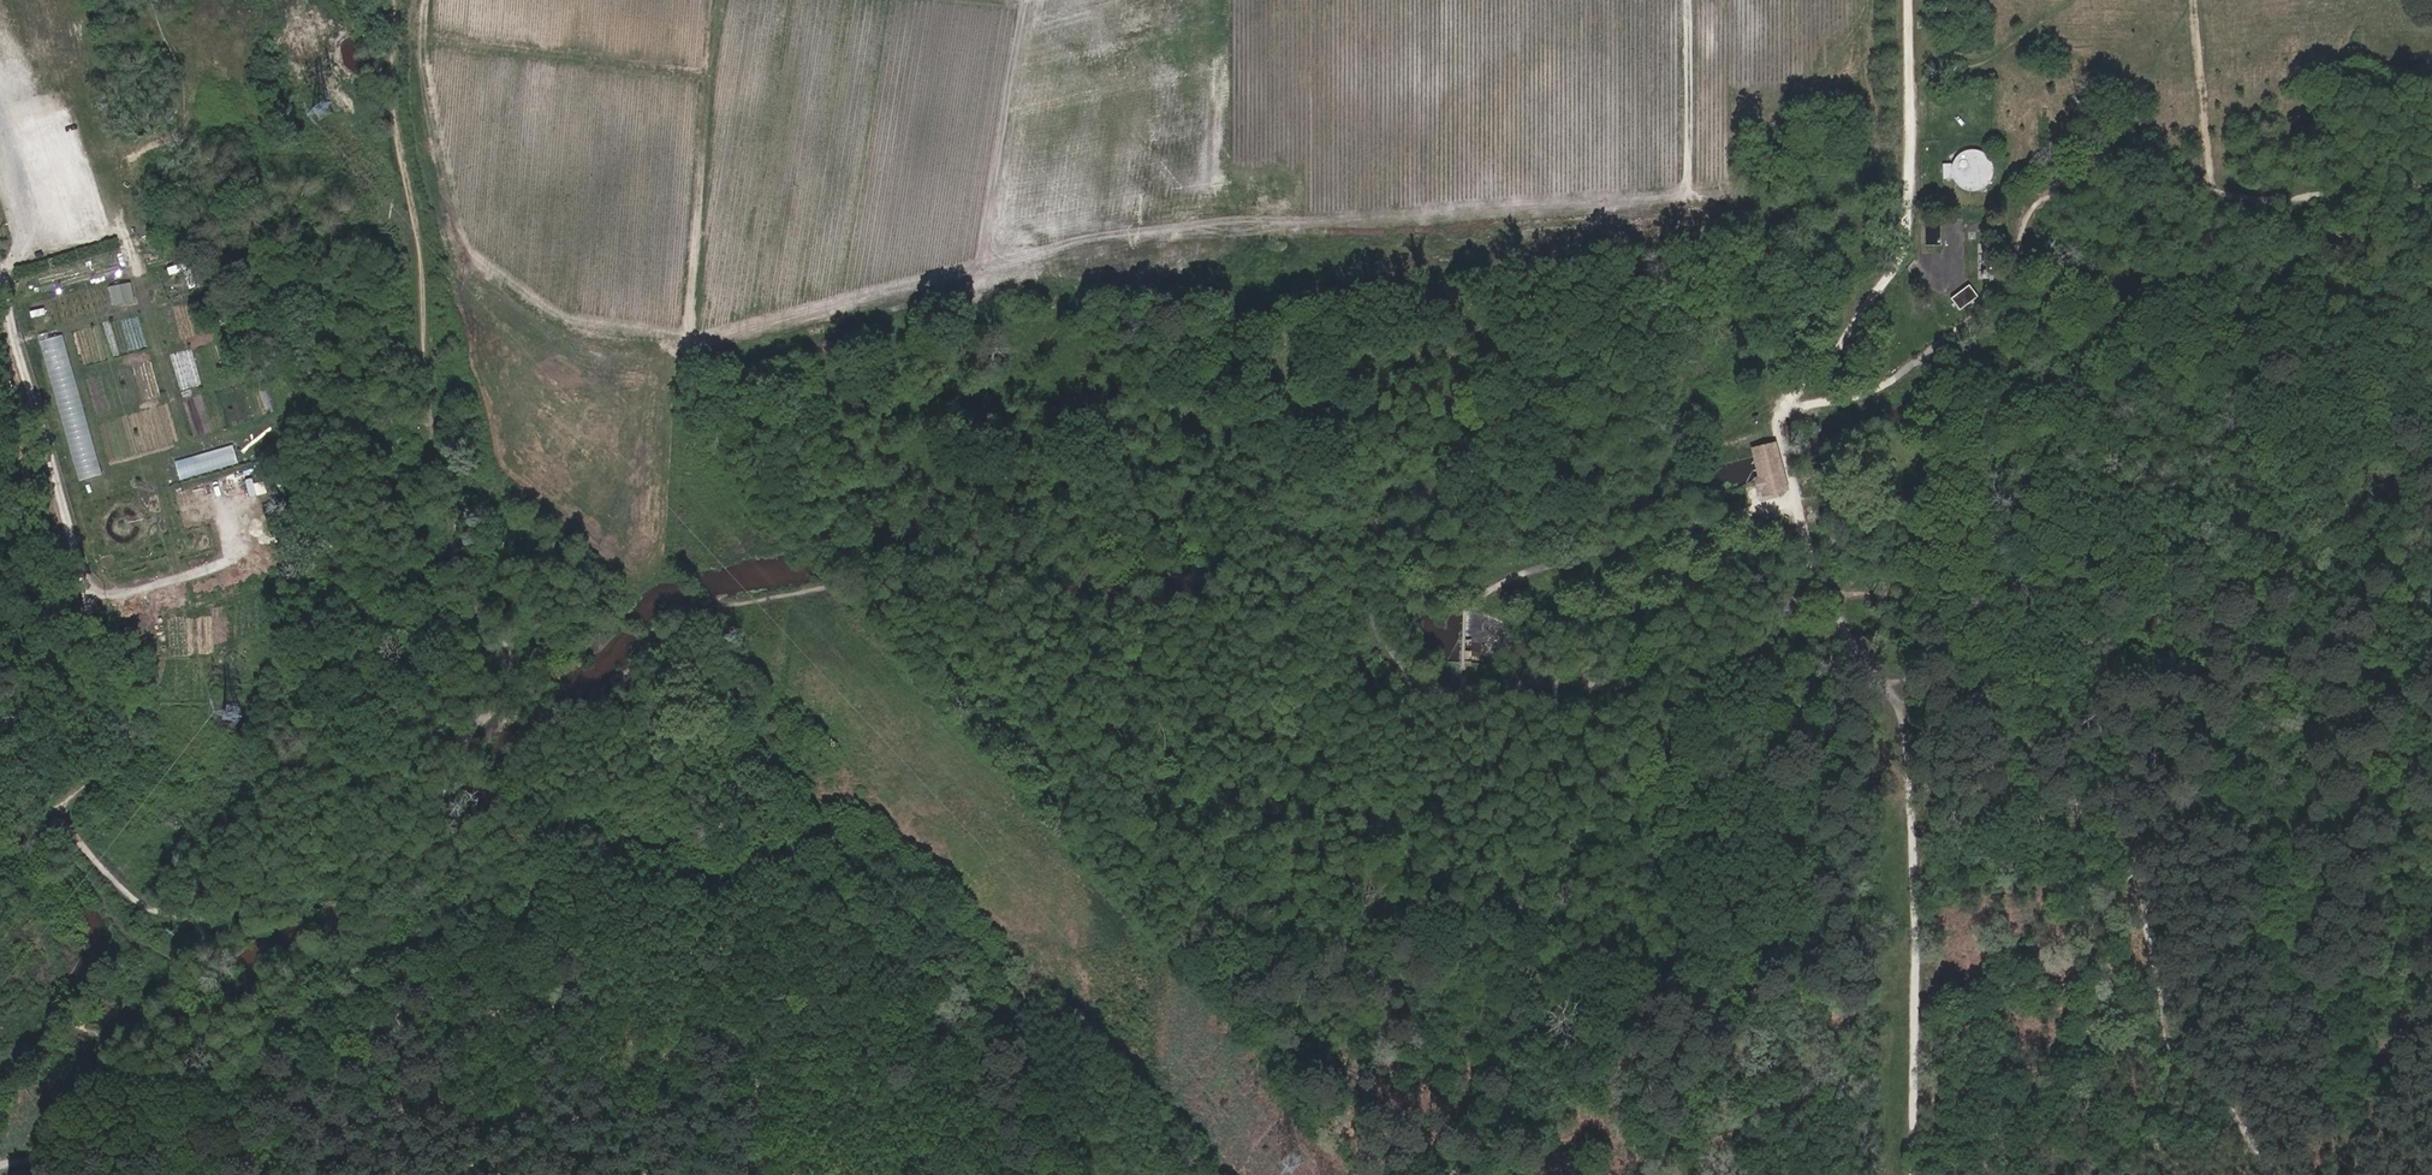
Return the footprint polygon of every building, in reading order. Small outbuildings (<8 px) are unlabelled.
[(1942,164),(1943,178),(1953,178),(1956,181),(1960,185),(1965,187),(1971,188),(1978,186),(1987,181),(1990,176),(1991,169),(1990,161),(1986,156),(1981,152),(1978,150),(1972,149),(1969,149),(1962,151),(1958,154),(1954,159),(1951,163),(1942,164)] [(132,280),(112,285),(116,303),(136,298),(132,280)] [(1951,298),(1959,309),(1977,296),(1968,285),(1951,298)] [(81,478),(101,473),(88,418),(68,423),(81,478)] [(1790,493),(1776,441),(1750,448),(1764,500),(1790,493)]
